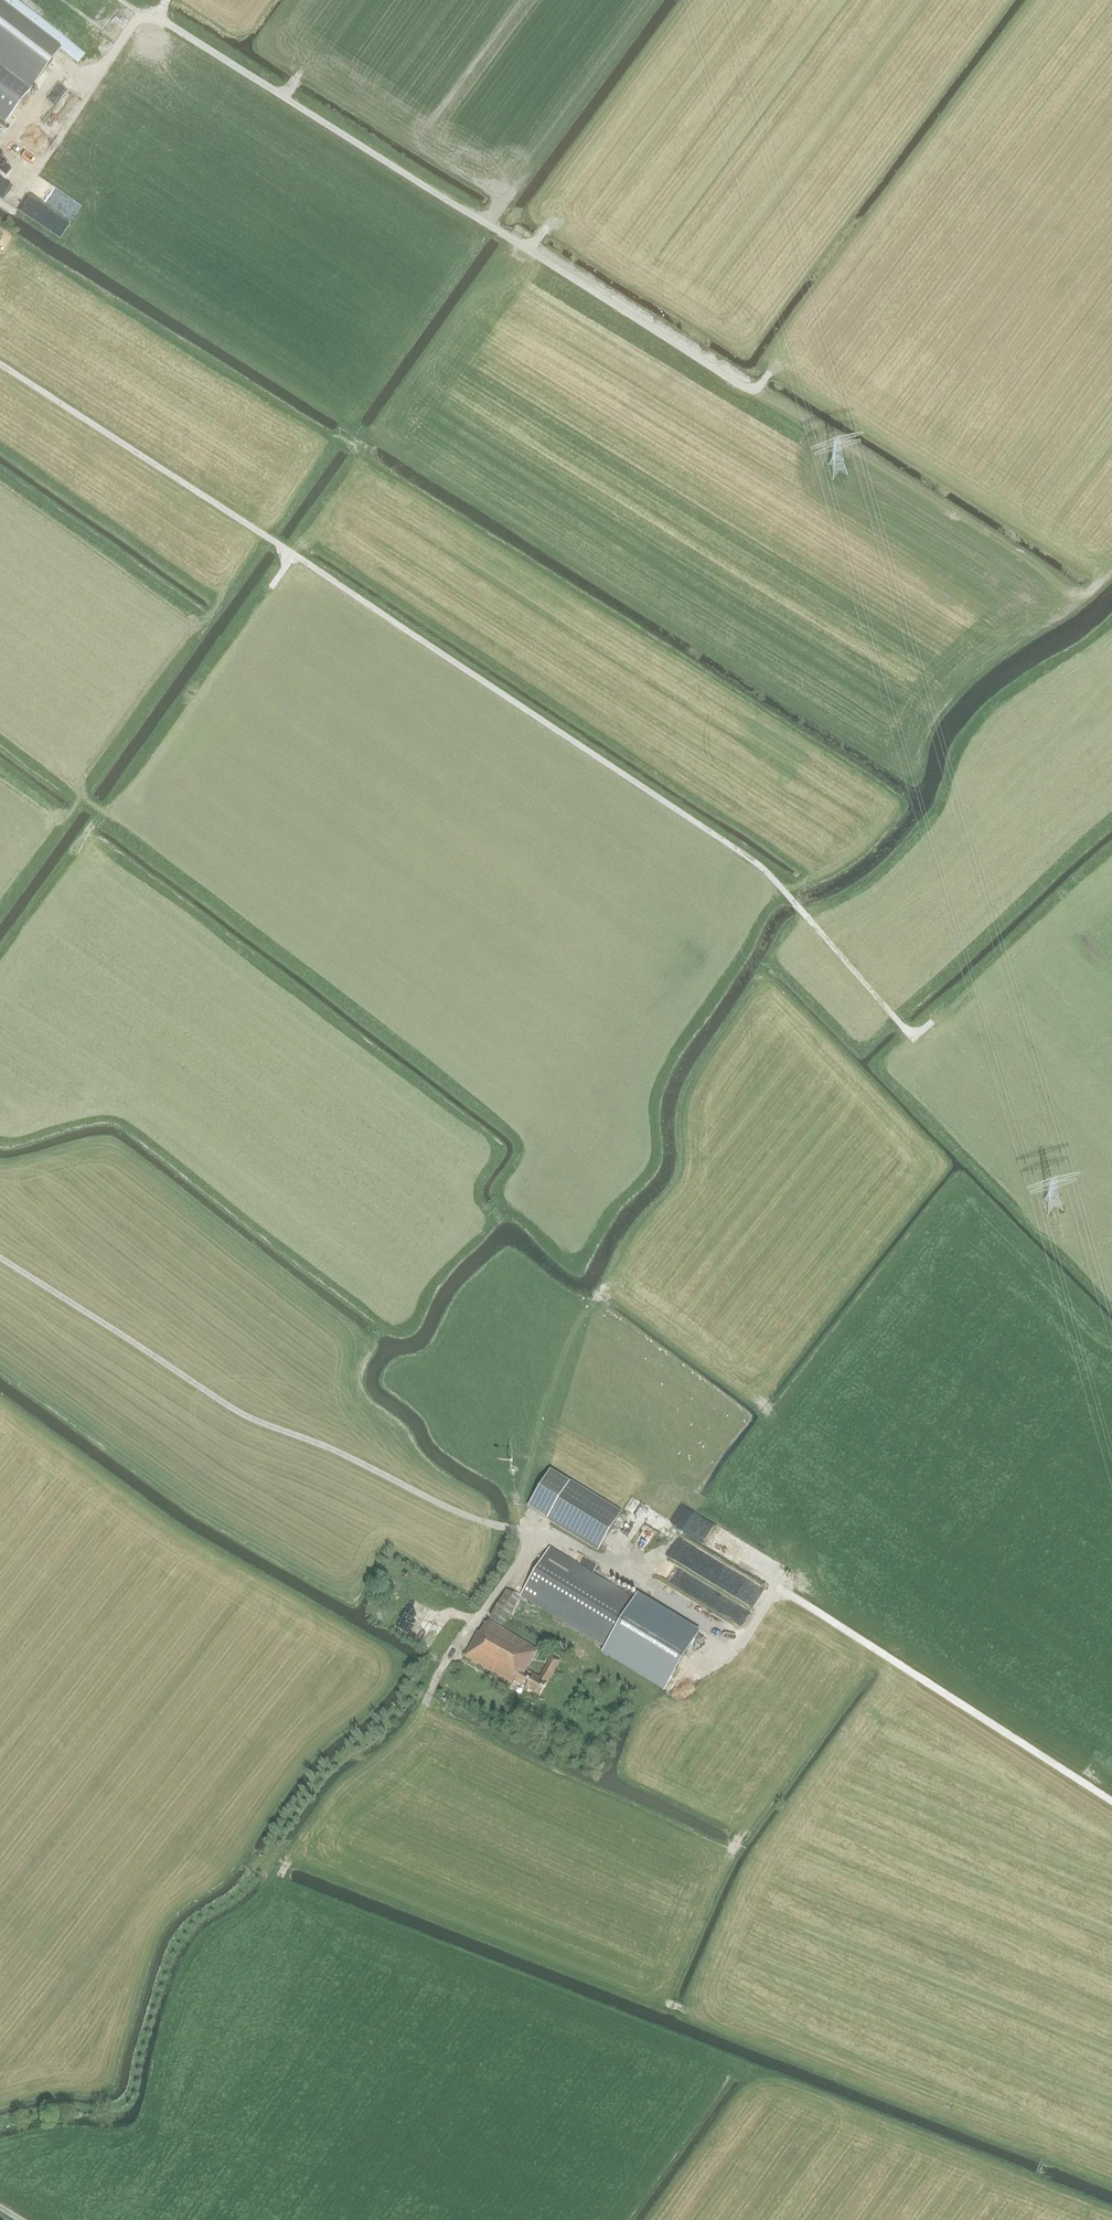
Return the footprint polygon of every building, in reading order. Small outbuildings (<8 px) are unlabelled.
[(6,122),(60,52),(0,6),(0,117),(6,122)] [(570,1481),(550,1469),(527,1507),(547,1519),(546,1520),(598,1552),(623,1512),(570,1480),(570,1481)] [(712,1532),(711,1531),(713,1528),(699,1520),(693,1530),(708,1539),(712,1532)] [(637,1596),(635,1599),(549,1548),(521,1596),(606,1647),(603,1651),(665,1688),(698,1633),(637,1596)] [(520,1598),(513,1594),(506,1589),(498,1603),(512,1612),(520,1598)] [(431,1626),(437,1614),(414,1602),(408,1613),(418,1619),(417,1621),(412,1618),(406,1630),(418,1636),(424,1625),(419,1622),(420,1620),(431,1626)] [(538,1649),(513,1635),(487,1620),(480,1633),(478,1632),(465,1657),(513,1684),(514,1682),(540,1696),(560,1661),(551,1656),(539,1677),(526,1669),(538,1649)]
